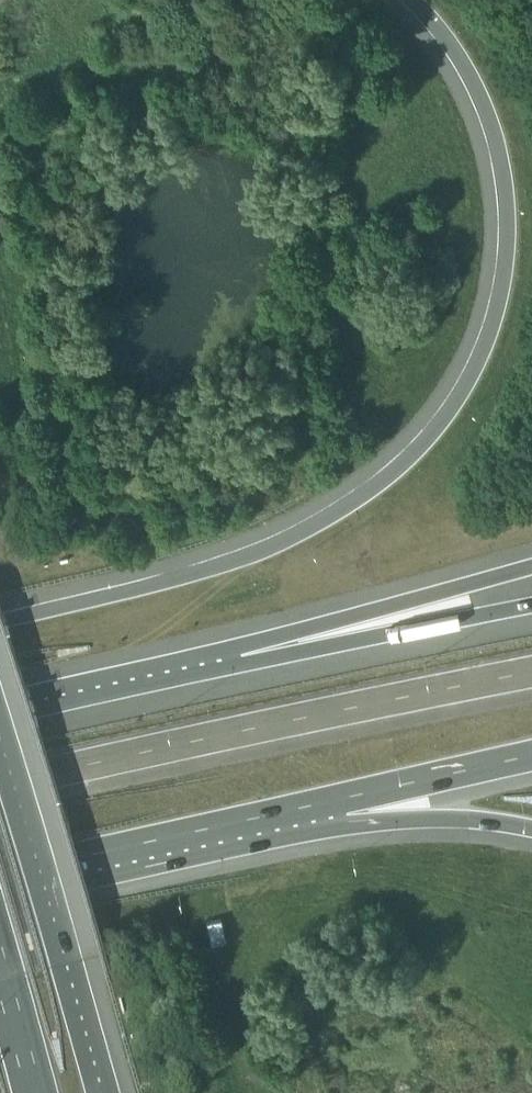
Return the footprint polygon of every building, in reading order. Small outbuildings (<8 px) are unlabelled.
[(206,921),(211,943),(226,940),(221,918),(206,921)]
